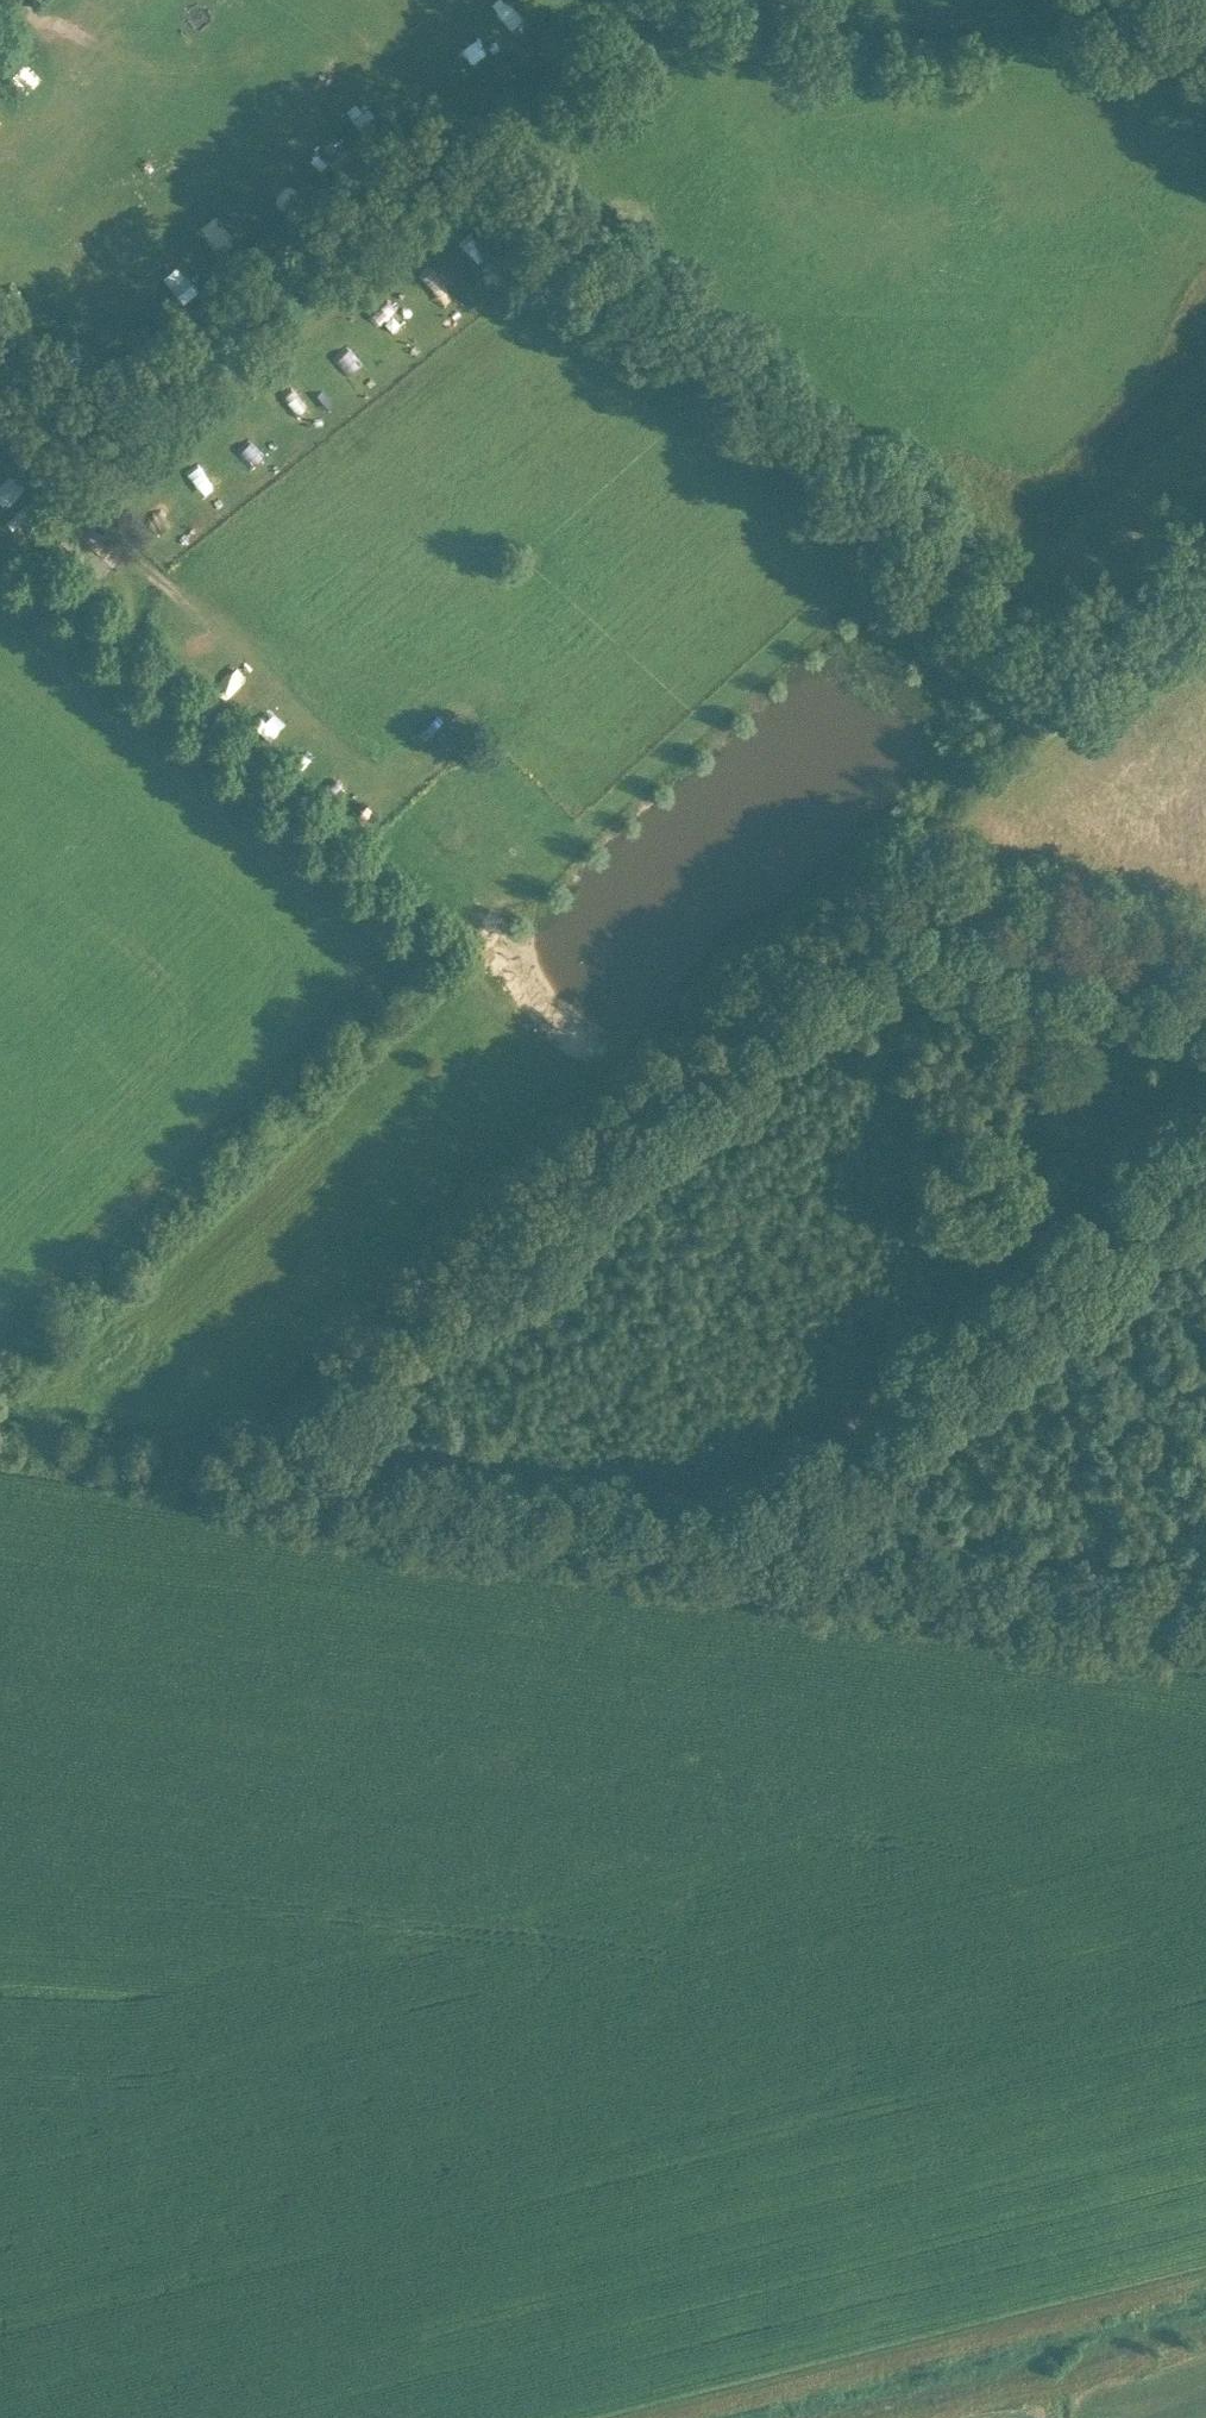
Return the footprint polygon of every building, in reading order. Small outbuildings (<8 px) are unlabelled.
[(460,45),(472,37),(462,24),(450,33),(460,45)] [(373,88),(355,105),(372,125),(391,108),(373,88)] [(367,302),(388,284),(370,262),(349,281),(367,302)] [(256,393),(238,371),(217,388),(234,410),(256,393)]
